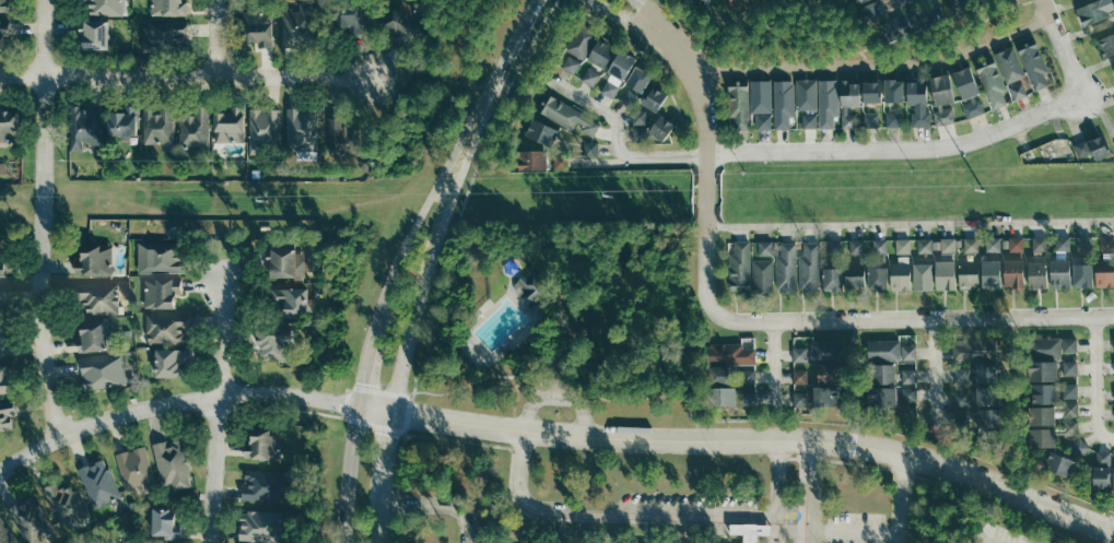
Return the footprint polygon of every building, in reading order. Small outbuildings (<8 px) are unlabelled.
[(9,0),(0,0),(0,12),(9,12),(9,0)] [(125,0),(79,0),(79,2),(86,2),(86,15),(125,14),(125,0)] [(187,0),(151,0),(151,14),(187,14),(187,0)] [(411,45),(426,11),(401,0),(397,0),(386,25),(397,31),(394,37),(411,45)] [(703,11),(707,0),(688,0),(687,4),(703,11)] [(863,10),(870,23),(888,13),(880,0),(863,10)] [(903,6),(911,3),(920,24),(934,18),(926,0),(920,0),(914,3),(913,0),(900,0),(903,6)] [(954,15),(973,7),(970,0),(947,0),(954,15)] [(1112,14),(1106,0),(1097,0),(1078,9),(1086,26),(1112,14)] [(281,8),(281,46),(310,46),(310,2),(297,2),(297,8),(281,8)] [(362,2),(333,2),(333,29),(362,29),(362,2)] [(243,11),(243,45),(271,45),(271,11),(243,11)] [(891,21),(898,35),(920,24),(914,11),(891,21)] [(84,48),(108,48),(108,20),(84,20),(84,48)] [(187,21),(141,21),(141,51),(187,51),(187,21)] [(570,54),(561,67),(573,73),(598,34),(581,23),(564,50),(570,54)] [(1095,40),(1103,59),(1113,55),(1113,33),(1095,40)] [(587,59),(605,69),(617,47),(600,37),(587,59)] [(1053,83),(1036,39),(1019,47),(1034,90),(1053,83)] [(1013,46),(996,52),(1013,99),(1029,94),(1023,79),(1025,79),(1013,46)] [(599,90),(613,97),(635,57),(622,49),(599,90)] [(993,108),(1010,103),(994,58),(976,64),(993,108)] [(644,93),(653,72),(635,66),(628,86),(644,93)] [(968,117),(986,111),(972,66),(953,72),(968,117)] [(581,79),(591,86),(599,75),(588,68),(581,79)] [(937,123),(953,121),(951,103),(955,103),(951,73),(931,76),(937,123)] [(818,79),(798,79),(798,110),(819,109),(818,79)] [(886,102),(903,102),(903,79),(886,79),(886,102)] [(908,105),(927,104),(927,79),(907,79),(908,105)] [(748,80),(730,80),(730,128),(748,128),(748,80)] [(770,113),(770,80),(751,80),(752,113),(770,113)] [(774,128),(793,128),(793,80),(774,80),(774,128)] [(837,128),(837,80),(820,80),(820,128),(837,128)] [(841,128),(856,128),(856,106),(861,106),(861,81),(841,81),(841,128)] [(865,103),(881,103),(881,82),(865,82),(865,103)] [(657,113),(668,95),(654,85),(643,103),(657,113)] [(629,107),(638,97),(629,88),(619,98),(629,107)] [(536,110),(574,129),(575,126),(594,134),(600,121),(544,94),(536,110)] [(69,105),(69,147),(98,147),(98,105),(69,105)] [(136,106),(108,106),(108,138),(136,138),(136,106)] [(172,106),(141,106),(141,143),(172,143),(172,106)] [(208,106),(192,106),(192,116),(177,116),(177,150),(208,150),(208,106)] [(214,141),(243,141),(243,107),(214,107),(214,141)] [(285,107),(285,150),(316,150),(316,107),(285,107)] [(19,143),(19,109),(0,109),(0,143),(19,143)] [(247,153),(261,153),(261,144),(278,144),(278,109),(247,109),(247,153)] [(633,123),(644,125),(645,111),(634,110),(633,123)] [(887,125),(900,125),(900,113),(887,113),(887,125)] [(912,113),(912,125),(930,125),(930,113),(912,113)] [(650,130),(664,140),(676,125),(662,114),(650,130)] [(801,114),(801,128),(816,128),(816,114),(801,114)] [(865,127),(879,127),(879,114),(865,114),(865,127)] [(758,128),(770,128),(770,115),(758,115),(758,128)] [(552,146),(560,129),(533,118),(526,134),(552,146)] [(328,153),(355,153),(355,119),(328,119),(328,153)] [(1075,144),(1078,156),(1092,152),(1095,160),(1111,154),(1104,134),(1075,144)] [(599,157),(599,143),(586,142),(586,156),(599,157)] [(523,168),(547,168),(547,152),(523,152),(523,168)] [(555,170),(569,170),(568,156),(554,156),(555,170)] [(1077,236),(1077,249),(1092,249),(1091,235),(1084,236),(1077,236)] [(1107,235),(1113,235),(1113,249),(1101,249),(1100,235),(1107,235)] [(1009,237),(1016,236),(1023,236),(1023,250),(1009,251),(1009,237)] [(1032,236),(1040,236),(1046,236),(1046,250),(1032,250),(1032,236)] [(1055,236),(1063,236),(1069,236),(1070,249),(1056,249),(1055,236)] [(917,238),(925,238),(931,237),(931,251),(917,252),(917,238)] [(940,238),(948,237),(954,237),(955,251),(941,252),(940,238)] [(964,237),(970,237),(978,237),(978,251),(964,251),(964,237)] [(986,237),(993,237),(1000,237),(1000,251),(986,251),(986,237)] [(872,238),(880,238),(887,238),(887,252),(872,253),(872,238)] [(895,238),(903,238),(910,238),(910,252),(896,252),(895,238)] [(828,239),(834,239),(842,239),(842,253),(828,253),(828,239)] [(849,239),(849,253),(864,253),(864,239),(856,239),(849,239)] [(749,240),(750,288),(732,290),(729,290),(728,240),(742,240),(749,240)] [(772,240),(773,255),(759,255),(759,240),(765,240),(772,240)] [(795,241),(797,291),(779,292),(776,292),(774,243),(788,243),(795,241)] [(818,241),(820,291),(802,291),(800,291),(798,241),(811,241),(818,241)] [(184,272),(184,244),(137,244),(137,272),(184,272)] [(112,245),(79,245),(79,275),(112,275),(112,245)] [(297,248),(268,248),(268,276),(297,276),(297,248)] [(752,259),(773,259),(773,293),(763,293),(752,293),(752,259)] [(1004,260),(1023,259),(1024,288),(1012,288),(1005,290),(1004,260)] [(1095,259),(1113,259),(1113,286),(1101,286),(1095,286),(1095,259)] [(959,261),(977,260),(978,288),(964,288),(959,288),(959,261)] [(982,260),(1000,260),(1000,288),(993,290),(982,290),(982,260)] [(1049,260),(1069,260),(1070,287),(1055,287),(1051,287),(1049,260)] [(936,261),(955,261),(955,288),(945,288),(936,288),(936,261)] [(1028,262),(1047,261),(1047,288),(1039,288),(1029,288),(1028,262)] [(891,263),(910,262),(911,288),(896,290),(892,290),(891,263)] [(845,263),(865,263),(865,290),(849,291),(845,291),(845,263)] [(913,263),(914,290),(923,290),(933,290),(931,263),(913,263)] [(1092,264),(1092,287),(1080,287),(1074,287),(1074,264),(1092,264)] [(518,279),(547,309),(560,297),(531,265),(518,279)] [(869,267),(869,291),(878,291),(888,291),(888,268),(869,267)] [(823,269),(823,292),(831,292),(843,292),(843,269),(823,269)] [(529,298),(536,286),(521,276),(513,288),(529,298)] [(178,279),(144,279),(144,308),(178,308),(178,279)] [(73,283),(73,304),(82,304),(82,314),(117,314),(117,283),(73,283)] [(280,316),(309,316),(309,288),(269,288),(269,305),(280,305),(280,316)] [(187,344),(187,314),(144,314),(144,344),(187,344)] [(106,351),(105,321),(79,322),(80,351),(106,351)] [(293,359),(293,328),(256,328),(256,359),(293,359)] [(796,347),(809,348),(809,337),(797,336),(796,347)] [(1059,337),(1060,357),(1028,358),(1028,345),(1028,338),(1059,337)] [(1063,337),(1063,351),(1077,351),(1077,344),(1077,337),(1063,337)] [(953,358),(953,352),(953,338),(968,338),(1001,338),(1001,340),(1002,357),(968,358),(953,358)] [(810,341),(811,362),(841,361),(841,351),(841,340),(810,341)] [(867,340),(867,352),(867,361),(894,361),(899,361),(899,340),(867,340)] [(705,363),(754,363),(754,354),(754,342),(705,343),(705,353),(705,363)] [(902,345),(902,359),(916,359),(916,352),(916,345),(902,345)] [(793,346),(793,353),(793,361),(807,361),(807,346),(793,346)] [(192,364),(192,350),(156,350),(156,377),(184,377),(184,364),(192,364)] [(122,354),(80,359),(83,390),(126,385),(122,354)] [(1063,359),(1063,374),(1077,374),(1077,366),(1077,359),(1064,359),(1063,359)] [(1029,361),(1054,361),(1057,361),(1057,380),(1029,380),(1029,371),(1029,361)] [(975,363),(982,363),(998,362),(999,368),(999,381),(978,381),(976,381),(975,363)] [(818,364),(841,364),(841,373),(841,383),(818,383),(818,364)] [(868,364),(894,364),(894,382),(890,382),(869,383),(868,375),(868,364)] [(708,365),(730,365),(730,383),(708,383),(708,373),(708,365)] [(11,392),(9,366),(0,367),(0,393),(11,392)] [(954,367),(954,374),(954,381),(969,381),(969,367),(954,367)] [(793,368),(793,375),(793,382),(808,382),(808,368),(793,368)] [(741,369),(741,383),(755,382),(755,376),(755,369),(741,369)] [(901,369),(901,382),(916,382),(916,375),(916,369),(901,369)] [(1029,383),(1051,382),(1056,382),(1057,402),(1055,402),(1029,403),(1029,398),(1029,383)] [(1063,382),(1063,397),(1077,397),(1077,389),(1077,382),(1063,382)] [(814,386),(842,386),(842,389),(842,405),(814,406),(814,386)] [(976,386),(978,386),(1001,386),(1001,393),(1001,404),(978,405),(976,405),(976,386)] [(868,387),(893,387),(896,387),(896,408),(887,408),(868,408),(868,399),(868,387)] [(902,387),(902,401),(916,401),(916,393),(916,387),(902,387)] [(706,388),(736,388),(736,406),(707,406),(706,393),(706,388)] [(741,390),(741,404),(755,404),(755,397),(755,390),(741,390)] [(954,391),(954,398),(954,404),(970,404),(970,390),(954,391)] [(793,391),(793,399),(793,405),(808,405),(808,391),(793,391)] [(11,428),(10,414),(16,414),(15,401),(0,402),(0,429),(11,428)] [(1063,401),(1063,403),(1064,415),(1078,415),(1078,408),(1078,401),(1063,401)] [(1029,405),(1054,405),(1056,405),(1056,424),(1048,425),(1030,425),(1030,414),(1029,405)] [(976,408),(978,408),(1001,408),(1001,417),(1001,428),(978,428),(976,428),(976,408)] [(954,410),(954,416),(954,424),(969,424),(969,410),(954,410)] [(1064,420),(1064,425),(1064,434),(1078,434),(1078,426),(1078,420),(1064,420)] [(1030,428),(1048,428),(1056,427),(1057,446),(1055,446),(1031,447),(1030,433),(1030,428)] [(280,430),(253,430),(253,444),(245,444),(245,459),(280,459),(280,430)] [(1079,437),(1069,447),(1079,457),(1080,456),(1090,447),(1084,441),(1079,437)] [(152,444),(162,491),(191,484),(181,438),(152,444)] [(127,496),(155,488),(144,447),(117,453),(127,496)] [(1051,450),(1055,451),(1076,460),(1069,476),(1068,479),(1044,469),(1048,458),(1051,450)] [(1097,451),(1097,465),(1111,465),(1111,451),(1104,451),(1097,451)] [(77,470),(94,508),(120,496),(103,458),(77,470)] [(1092,467),(1111,467),(1111,471),(1111,489),(1104,489),(1092,489),(1092,473),(1092,467)] [(283,471),(243,470),(242,500),(283,501),(283,471)] [(58,489),(55,482),(43,487),(59,524),(86,512),(72,483),(58,489)] [(32,494),(5,509),(25,542),(35,542),(55,532),(32,494)] [(153,539),(178,539),(178,508),(153,508),(153,539)] [(281,511),(238,511),(238,542),(280,542),(281,511)] [(0,520),(0,542),(18,542),(0,520)] [(758,534),(757,542),(744,542),(744,533),(730,533),(730,522),(772,523),(772,534),(758,534)]
